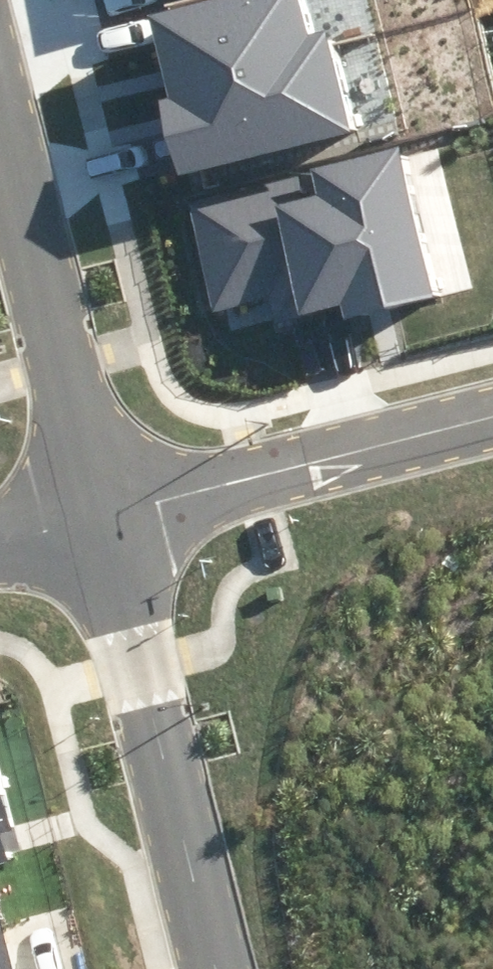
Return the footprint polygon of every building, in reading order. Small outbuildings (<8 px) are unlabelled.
[(356,131),(329,34),(312,38),(302,0),(218,0),(146,19),(168,102),(161,104),(181,178),(356,131)] [(274,188),(189,211),(216,309),(294,288),(301,314),(341,303),(346,318),(433,295),(394,150),(272,183),(274,188)] [(11,861),(0,815),(0,864),(11,861)] [(0,931),(0,968),(9,968),(0,931)]
